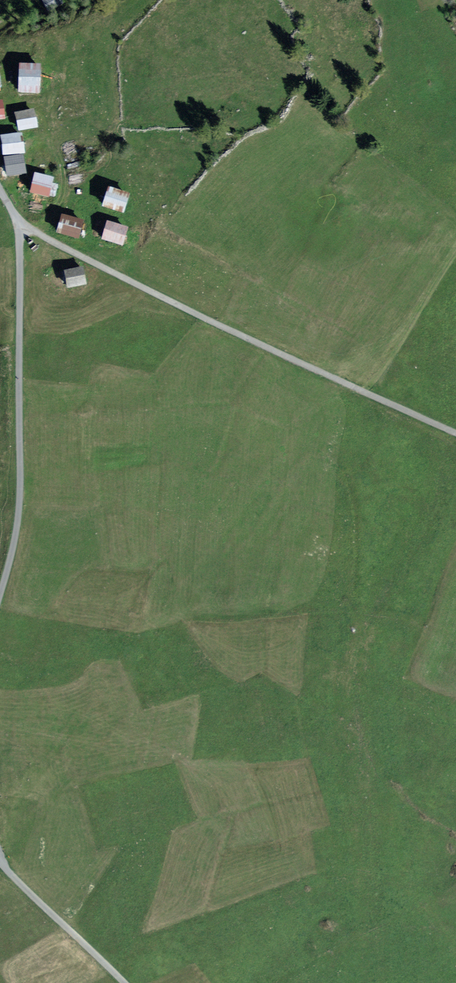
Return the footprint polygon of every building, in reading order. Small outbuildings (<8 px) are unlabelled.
[(63,0),(42,0),(41,1),(47,12),(64,2),(63,0)] [(40,66),(22,65),(20,93),(38,95),(40,66)] [(33,111),(16,114),(19,129),(35,127),(33,111)] [(21,135),(3,138),(5,154),(23,152),(21,135)] [(24,157),(5,160),(7,176),(26,174),(24,157)] [(51,180),(35,177),(32,193),(48,196),(51,180)] [(129,194),(106,187),(100,206),(122,214),(129,194)] [(83,219),(59,213),(54,232),(78,238),(83,219)] [(127,227),(105,220),(99,239),(122,246),(127,227)] [(82,266),(62,270),(66,289),(86,284),(82,266)]
